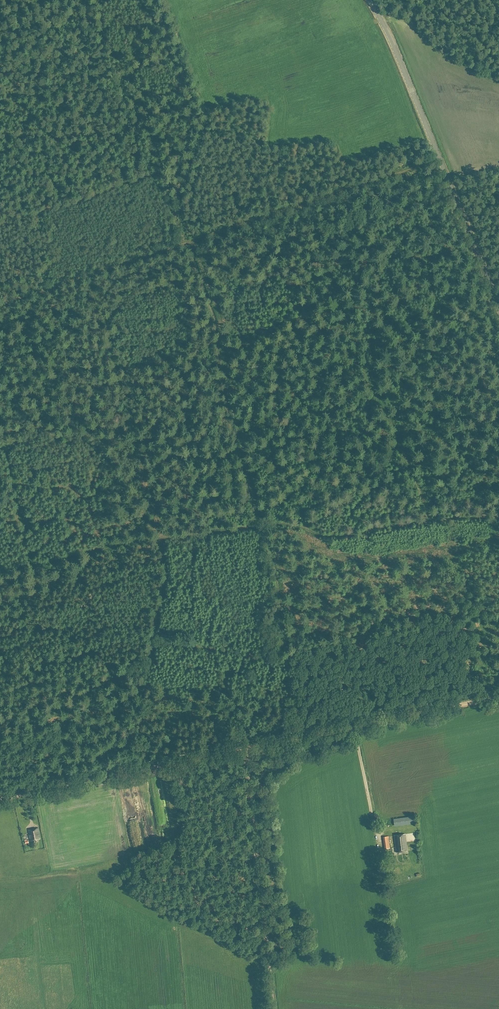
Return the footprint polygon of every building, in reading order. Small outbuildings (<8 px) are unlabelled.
[(31,840),(41,838),(39,828),(29,830),(31,840)] [(396,852),(408,851),(406,834),(394,835),(396,852)]
